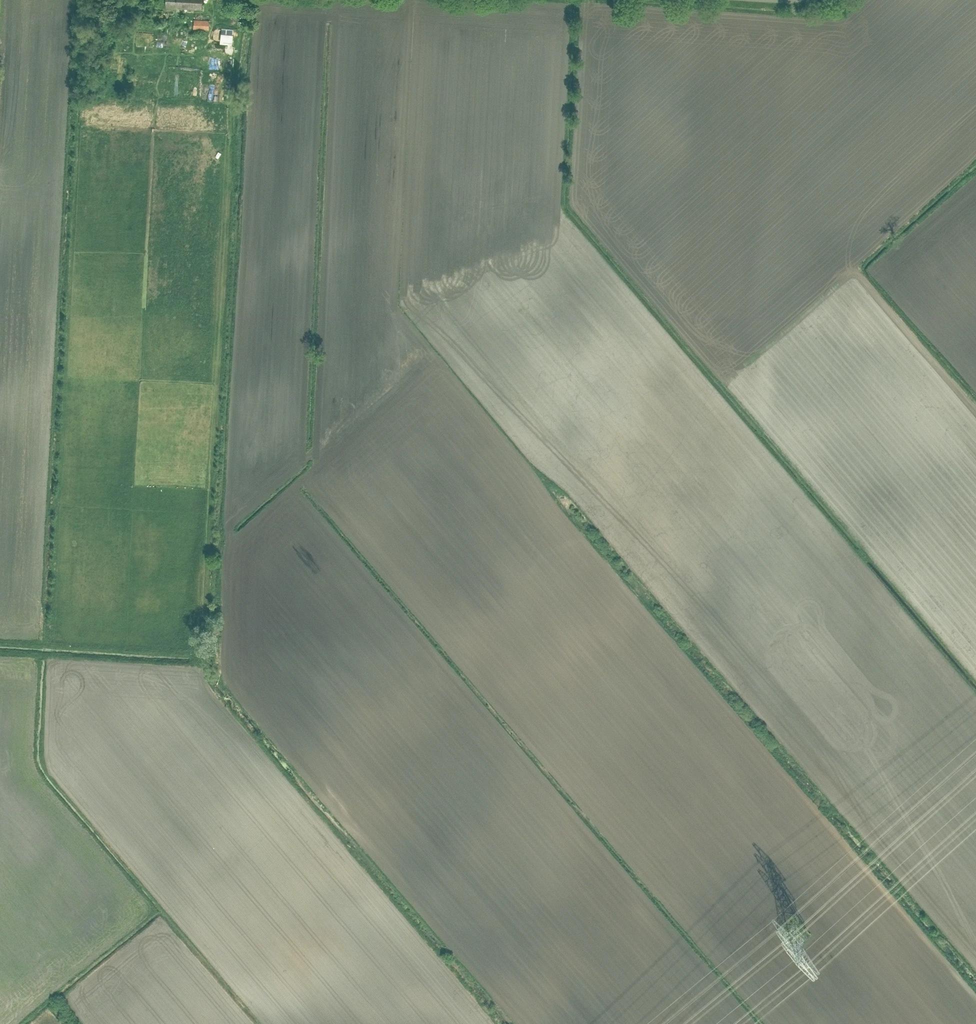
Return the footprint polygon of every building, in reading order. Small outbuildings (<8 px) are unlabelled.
[(201,0),(166,0),(166,8),(177,8),(177,7),(200,8),(201,0)]
